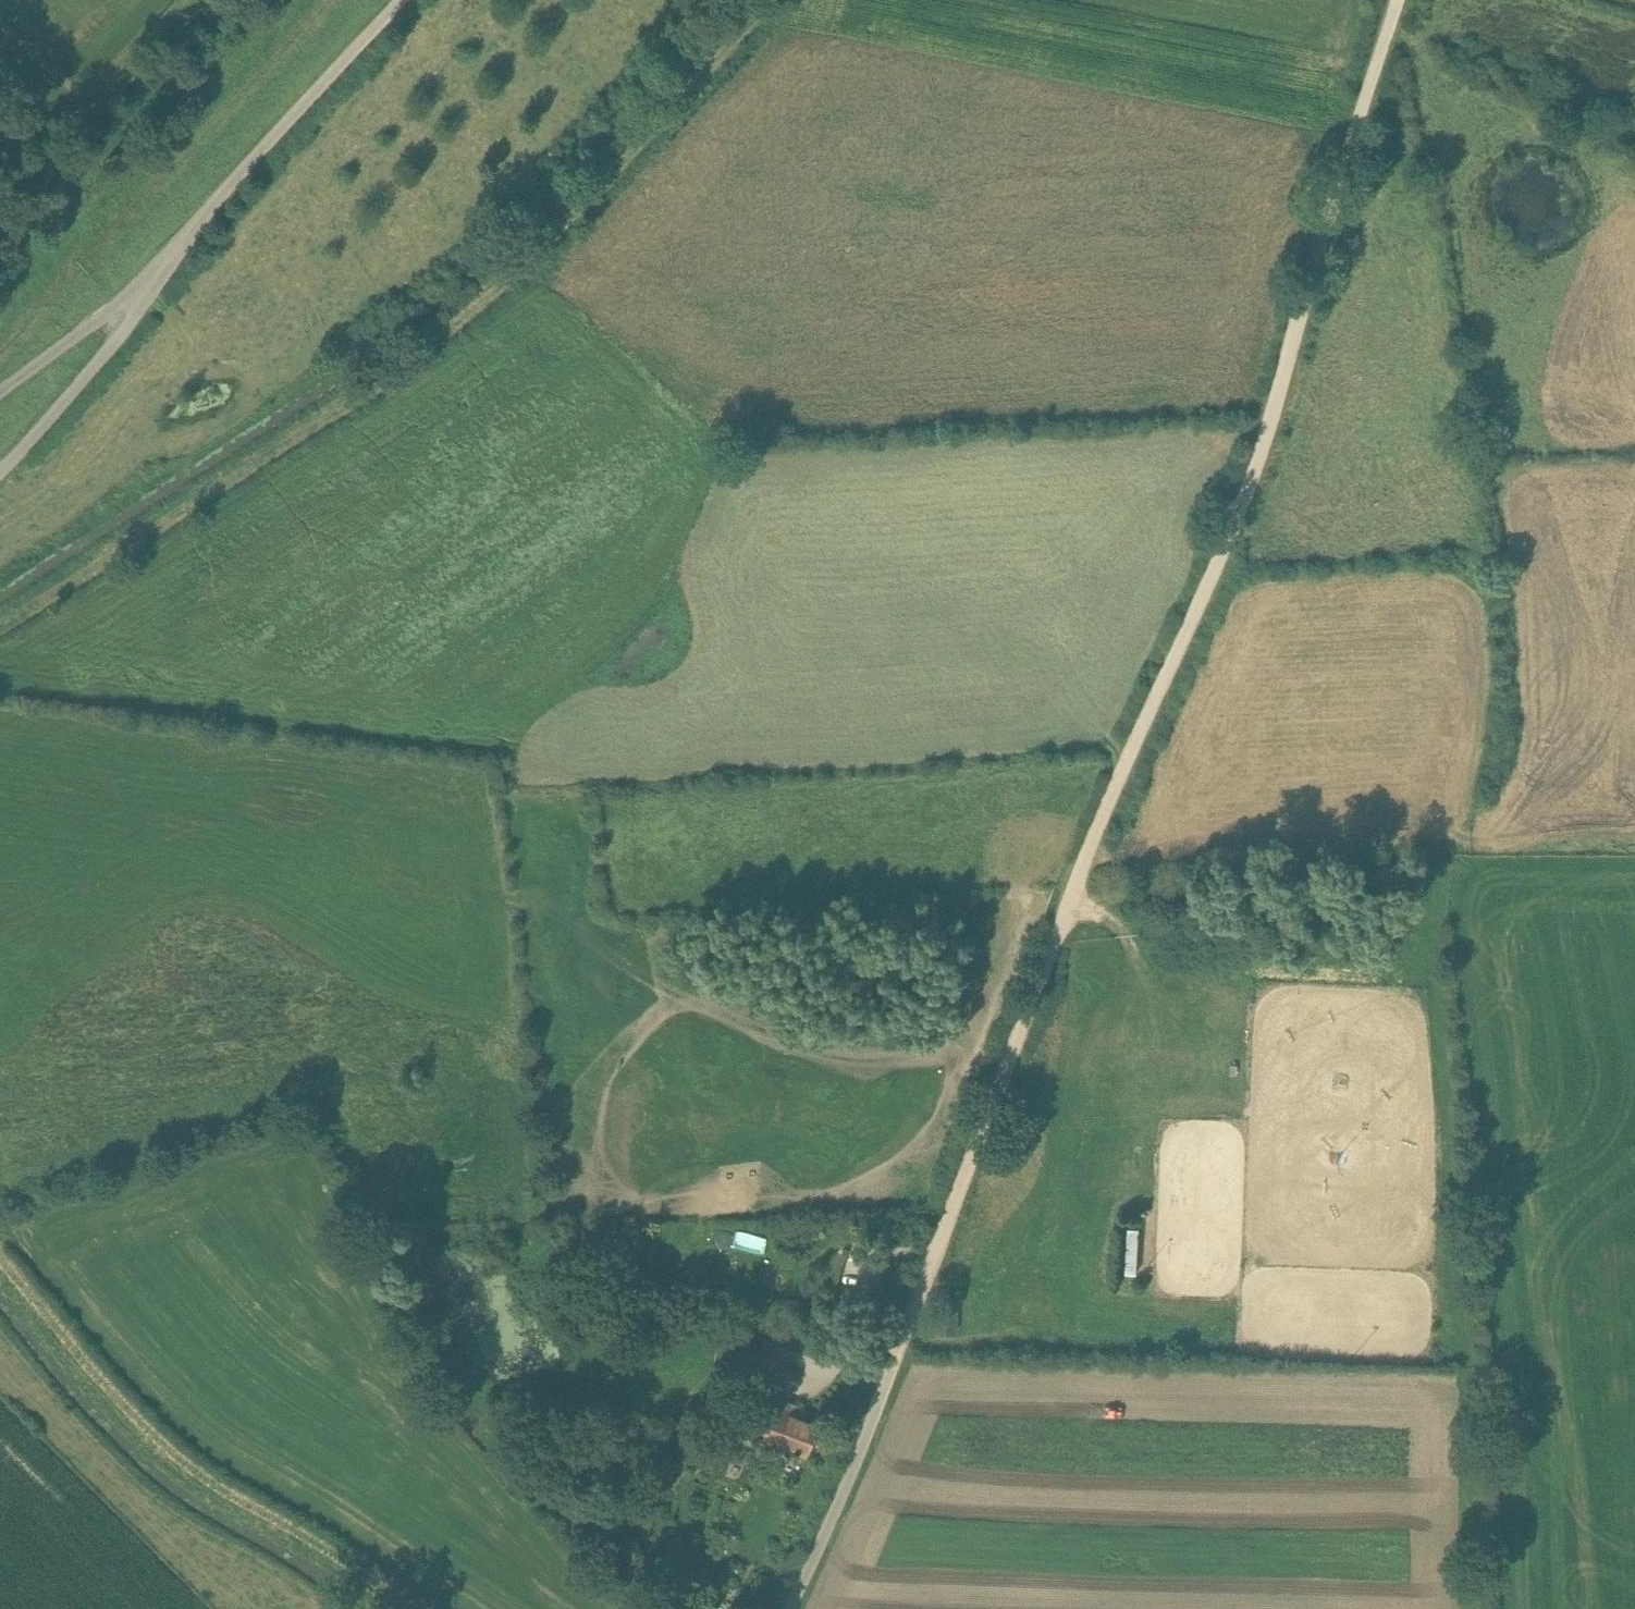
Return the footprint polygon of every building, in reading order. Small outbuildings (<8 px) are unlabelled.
[(1132,1271),(1133,1224),(1121,1224),(1120,1271),(1132,1271)] [(754,1436),(753,1439),(756,1440),(757,1437),(806,1456),(820,1420),(757,1396),(744,1432),(754,1436)]
